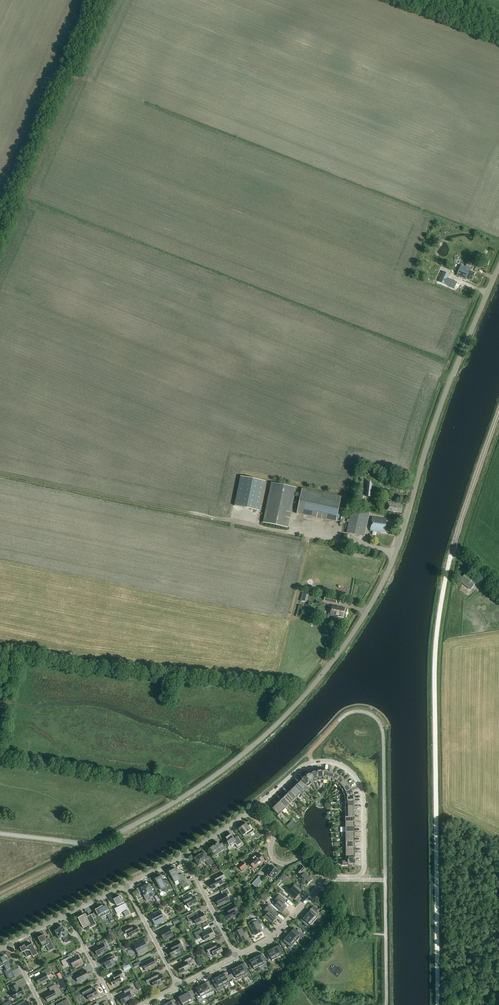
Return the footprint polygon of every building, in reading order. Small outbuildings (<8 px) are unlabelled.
[(457,275),(466,279),(467,278),(472,280),(475,273),(469,270),(470,269),(461,265),(457,275)] [(449,274),(443,272),(439,282),(455,289),(457,282),(448,278),(449,274)] [(259,511),(265,481),(241,476),(235,506),(259,511)] [(263,523),(288,528),(296,488),(271,483),(263,523)] [(302,489),(297,514),(336,522),(341,497),(302,489)] [(394,502),(387,502),(386,510),(392,510),(392,511),(395,512),(395,511),(401,511),(401,506),(399,506),(399,504),(396,504),(396,503),(394,503),(394,502)] [(347,533),(364,537),(370,512),(353,508),(347,533)] [(371,530),(385,532),(385,531),(390,532),(392,524),(386,523),(387,519),(373,517),(371,530)] [(460,579),(470,589),(477,581),(466,572),(460,579)] [(328,615),(334,617),(334,615),(343,617),(345,608),(332,606),(331,612),(329,611),(328,615)] [(313,783),(315,782),(312,774),(306,776),(311,784),(313,783)] [(334,783),(335,784),(340,777),(335,774),(331,782),(334,783)] [(309,785),(311,784),(306,776),(302,780),(308,786),(309,785)] [(337,785),(339,786),(345,780),(340,777),(335,784),(337,785)] [(304,790),(308,786),(302,780),(298,784),(304,790)] [(340,788),(341,790),(348,785),(345,780),(339,786),(340,788)] [(304,790),(298,784),(294,787),(300,794),(302,795),(306,792),(304,790)] [(342,792),(343,793),(351,790),(348,785),(341,790),(342,792)] [(299,795),(300,794),(294,787),(291,791),(297,797),(299,795)] [(295,799),(297,797),(291,791),(287,795),(293,801),(295,799)] [(292,802),(293,801),(287,795),(283,798),(290,804),(292,802)] [(288,806),(290,804),(283,798),(280,802),(286,808),(288,806)] [(284,809),(286,808),(280,802),(276,805),(282,811),(284,809)] [(281,813),(282,811),(276,805),(272,809),(279,815),(281,813)] [(241,826),(241,827),(238,829),(243,836),(248,832),(249,833),(250,833),(254,831),(250,825),(248,826),(246,824),(243,826),(243,825),(241,826)] [(227,842),(229,846),(230,845),(231,846),(235,844),(238,849),(243,845),(237,837),(234,839),(231,834),(226,838),(227,839),(228,841),(227,842)] [(223,850),(220,845),(218,843),(210,848),(215,856),(223,850)] [(194,858),(199,866),(206,861),(209,866),(212,864),(204,852),(200,855),(200,854),(198,856),(197,856),(196,856),(195,857),(195,858),(194,858)] [(249,861),(254,868),(264,861),(259,853),(249,861)] [(238,866),(242,870),(246,867),(243,862),(238,866)] [(269,877),(271,877),(272,877),(274,878),(279,871),(270,865),(265,872),(268,874),(268,875),(268,876),(269,877)] [(299,879),(306,885),(311,880),(303,872),(306,869),(301,865),(296,871),(301,876),(299,879)] [(181,886),(183,889),(189,886),(183,874),(182,874),(179,876),(176,871),(177,870),(176,868),(172,870),(173,870),(169,872),(175,882),(178,880),(181,886)] [(221,880),(225,878),(222,872),(213,877),(215,880),(209,883),(212,889),(223,884),(221,880)] [(157,883),(155,884),(157,888),(159,887),(161,890),(163,889),(164,892),(171,889),(168,881),(164,883),(161,876),(155,879),(157,883)] [(252,884),(257,888),(262,881),(257,878),(252,884)] [(154,896),(152,892),(153,892),(149,884),(142,888),(141,886),(136,889),(139,894),(142,892),(146,901),(151,899),(150,898),(154,896)] [(300,893),(296,889),(298,887),(295,884),(293,887),(288,892),(294,899),(300,893)] [(221,892),(223,895),(219,897),(215,899),(219,906),(223,904),(230,901),(227,896),(230,894),(227,889),(221,892)] [(275,905),(282,912),(283,911),(285,911),(286,909),(286,908),(287,907),(283,904),(286,901),(279,895),(275,899),(278,902),(275,905)] [(115,909),(118,915),(123,912),(126,917),(130,915),(128,910),(127,911),(127,910),(128,909),(125,903),(124,904),(123,903),(124,902),(121,897),(120,896),(119,897),(113,900),(114,900),(117,906),(118,905),(119,906),(115,909)] [(187,905),(189,908),(198,903),(194,896),(191,898),(190,898),(188,896),(182,899),(186,905),(187,905)] [(235,912),(238,911),(235,904),(228,908),(230,911),(224,914),(228,921),(237,916),(235,912)] [(107,916),(106,915),(107,914),(111,922),(114,920),(106,906),(103,907),(103,906),(100,907),(95,910),(98,916),(99,916),(100,918),(101,918),(102,919),(103,919),(106,918),(107,916)] [(264,917),(272,924),(277,918),(275,917),(278,914),(268,906),(264,911),(267,914),(264,917)] [(310,911),(307,915),(314,922),(318,918),(319,919),(321,917),(316,912),(318,910),(313,906),(312,907),(309,910),(310,911)] [(153,914),(155,919),(152,920),(156,926),(166,921),(163,915),(162,915),(160,910),(153,914)] [(194,913),(187,917),(190,922),(194,920),(197,925),(206,920),(203,913),(196,916),(194,913)] [(83,928),(88,926),(90,928),(96,925),(91,915),(84,918),(83,915),(78,918),(83,928)] [(314,922),(307,915),(303,919),(302,918),(300,920),(305,924),(307,926),(309,924),(310,926),(314,922)] [(249,924),(255,935),(262,932),(259,925),(262,923),(258,918),(256,920),(254,919),(249,922),(249,924)] [(239,931),(234,933),(239,943),(242,941),(243,942),(246,940),(243,933),(245,931),(242,925),(237,928),(239,931)] [(59,928),(53,931),(56,936),(57,935),(59,939),(63,937),(65,939),(64,939),(66,943),(70,941),(65,931),(65,930),(65,929),(64,929),(63,927),(62,926),(59,928)] [(128,933),(130,937),(139,932),(136,926),(132,928),(131,926),(124,929),(126,934),(128,933)] [(159,931),(164,941),(168,939),(173,936),(169,927),(163,930),(163,929),(159,931)] [(292,931),(289,935),(296,942),(300,938),(301,939),(304,936),(301,933),(300,934),(299,933),(297,931),(293,928),(291,930),(292,931)] [(194,933),(197,940),(203,937),(205,941),(215,936),(211,929),(205,932),(202,933),(200,930),(194,933)] [(46,946),(49,951),(55,948),(50,939),(47,940),(44,935),(38,938),(43,947),(46,946)] [(296,942),(289,935),(285,939),(284,938),(282,940),(289,946),(288,947),(291,950),(294,947),(293,945),(296,942)] [(109,950),(106,942),(104,939),(97,943),(99,945),(98,946),(98,947),(94,949),(94,950),(93,950),(95,954),(96,953),(97,956),(100,954),(101,956),(105,954),(104,952),(107,951),(109,950)] [(130,946),(134,949),(135,948),(139,955),(149,950),(143,939),(130,946)] [(184,951),(179,941),(170,946),(171,949),(168,951),(172,957),(176,954),(177,957),(182,954),(181,953),(184,951)] [(205,947),(209,954),(212,952),(214,956),(223,951),(219,944),(216,946),(214,943),(205,947)] [(24,952),(27,957),(32,955),(33,957),(38,954),(32,944),(26,947),(25,945),(20,948),(22,953),(24,952)] [(277,947),(272,949),(277,958),(284,954),(279,944),(276,946),(277,947)] [(277,958),(272,949),(268,951),(267,950),(265,952),(269,960),(271,959),(272,960),(277,958)] [(268,966),(266,962),(261,953),(259,955),(259,956),(255,958),(259,967),(260,967),(261,969),(268,966)] [(69,957),(61,961),(64,966),(71,963),(74,968),(79,966),(83,964),(81,959),(80,960),(78,955),(70,959),(69,957)] [(116,965),(113,959),(115,958),(113,955),(100,962),(102,965),(104,964),(107,969),(116,965)] [(5,972),(8,977),(13,975),(10,969),(11,969),(4,956),(0,958),(0,967),(4,965),(7,970),(5,972)] [(190,966),(191,961),(191,960),(192,960),(190,956),(183,959),(185,962),(177,966),(180,974),(184,972),(186,973),(187,972),(187,971),(187,970),(190,968),(189,966),(190,966)] [(142,963),(146,971),(156,965),(153,958),(142,963)] [(259,967),(255,958),(250,961),(249,960),(247,961),(251,969),(253,968),(254,970),(259,967)] [(242,965),(237,967),(243,979),(250,975),(244,963),(241,964),(242,965)] [(243,979),(237,967),(232,970),(232,969),(229,970),(231,975),(233,978),(234,980),(237,979),(237,980),(242,978),(243,979)] [(43,975),(36,979),(39,984),(42,983),(43,983),(44,984),(46,983),(46,982),(46,981),(49,979),(47,976),(51,974),(50,971),(48,968),(42,972),(43,975)] [(77,980),(78,979),(79,982),(86,979),(86,980),(89,978),(85,970),(79,973),(74,975),(77,980)] [(114,978),(110,980),(113,986),(122,982),(120,978),(124,976),(121,971),(113,975),(114,978)] [(145,978),(148,984),(152,982),(154,987),(159,984),(159,985),(162,984),(162,983),(165,981),(161,974),(158,976),(156,972),(145,978)] [(224,974),(219,977),(224,986),(229,983),(228,981),(230,980),(228,976),(226,972),(223,973),(224,974)] [(214,984),(212,985),(215,990),(216,989),(217,991),(220,990),(219,988),(224,986),(219,977),(214,979),(214,978),(211,979),(214,984)] [(206,983),(201,986),(206,995),(215,990),(212,985),(210,985),(208,981),(205,982),(206,983)] [(11,993),(15,999),(24,994),(21,988),(19,989),(17,984),(11,987),(13,992),(11,993)] [(61,995),(58,989),(55,985),(49,988),(51,991),(44,995),(48,1002),(57,997),(61,995)] [(93,990),(90,985),(81,990),(84,996),(86,995),(89,1000),(98,995),(95,989),(93,990)] [(125,994),(119,997),(123,1004),(125,1003),(127,1002),(128,1002),(133,999),(129,991),(132,990),(130,986),(123,990),(125,994)] [(206,995),(201,986),(197,988),(196,987),(194,989),(198,997),(200,996),(201,997),(206,995)] [(188,993),(184,995),(188,1004),(193,1001),(192,1000),(195,998),(190,990),(188,992),(188,993)] [(184,995),(179,997),(178,996),(176,998),(180,1004),(182,1004),(183,1004),(186,1004),(188,1004),(184,995)]
